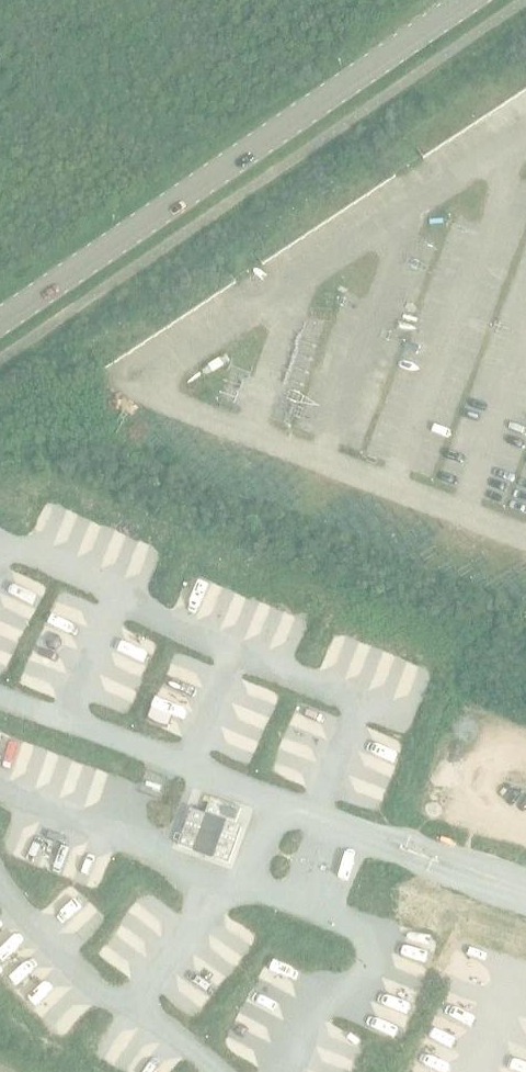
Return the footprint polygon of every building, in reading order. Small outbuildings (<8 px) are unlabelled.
[(508,85),(515,95),(525,88),(525,83),(522,76),(508,85)] [(508,85),(495,94),(502,104),(515,95),(508,85)] [(495,94),(482,103),(488,113),(502,104),(495,94)] [(482,103),(468,111),(475,121),(488,113),(482,103)] [(455,120),(462,130),(475,121),(468,111),(455,120)] [(442,129),(448,139),(462,130),(455,120),(442,129)] [(428,138),(435,148),(448,139),(442,129),(428,138)] [(415,146),(422,156),(435,148),(428,138),(415,146)] [(388,165),(375,174),(382,184),(395,175),(388,165)] [(375,174),(362,183),(368,193),(382,184),(375,174)] [(348,191),(355,201),(368,193),(362,183),(348,191)] [(348,191),(335,200),(342,210),(355,201),(348,191)] [(322,209),(328,219),(342,210),(335,200),(322,209)] [(308,218),(315,228),(328,219),(322,209),(308,218)] [(308,218),(295,227),(302,236),(315,228),(308,218)] [(282,235),(288,245),(302,236),(295,227),(282,235)] [(282,235),(268,244),(275,254),(288,245),(282,235)] [(255,253),(261,263),(275,254),(268,244),(255,253)] [(214,280),(221,290),(234,281),(227,271),(214,280)] [(214,280),(201,289),(208,299),(221,290),(214,280)] [(187,297),(194,308),(208,299),(201,289),(187,297)] [(174,306),(181,317),(194,308),(187,297),(174,306)] [(161,315),(168,325),(181,317),(174,306),(161,315)] [(147,324),(154,334),(168,325),(161,315),(147,324)] [(134,332),(141,343),(154,334),(147,324),(134,332)] [(121,341),(128,352),(141,343),(134,332),(121,341)] [(107,350),(114,361),(128,352),(121,341),(107,350)] [(107,350),(94,359),(101,369),(114,361),(107,350)] [(177,845),(228,863),(241,827),(235,825),(240,808),(210,797),(204,814),(190,809),(177,845)]
